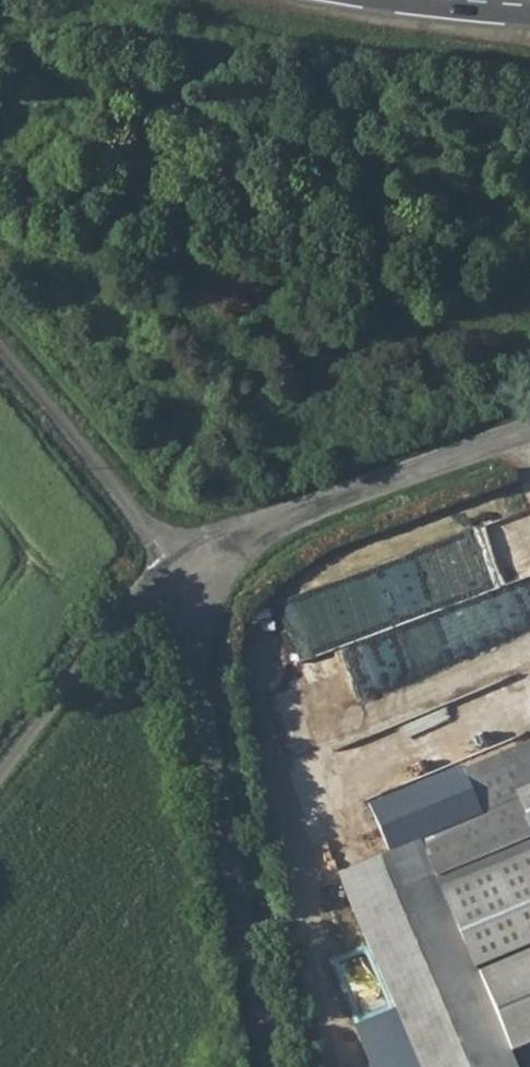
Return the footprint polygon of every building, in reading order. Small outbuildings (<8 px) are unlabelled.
[(371,769),(500,743),(492,704),(363,729),(371,769)] [(497,750),(511,785),(529,777),(529,737),(497,750)] [(511,785),(497,750),(458,766),(455,761),(362,799),(380,846),(412,833),(426,871),(528,829),(511,785)] [(380,846),(329,868),(415,1066),(513,1066),(468,963),(529,936),(529,777),(511,785),(528,829),(426,871),(412,833),(380,846)] [(477,977),(510,1053),(529,1044),(529,954),(477,977)]
